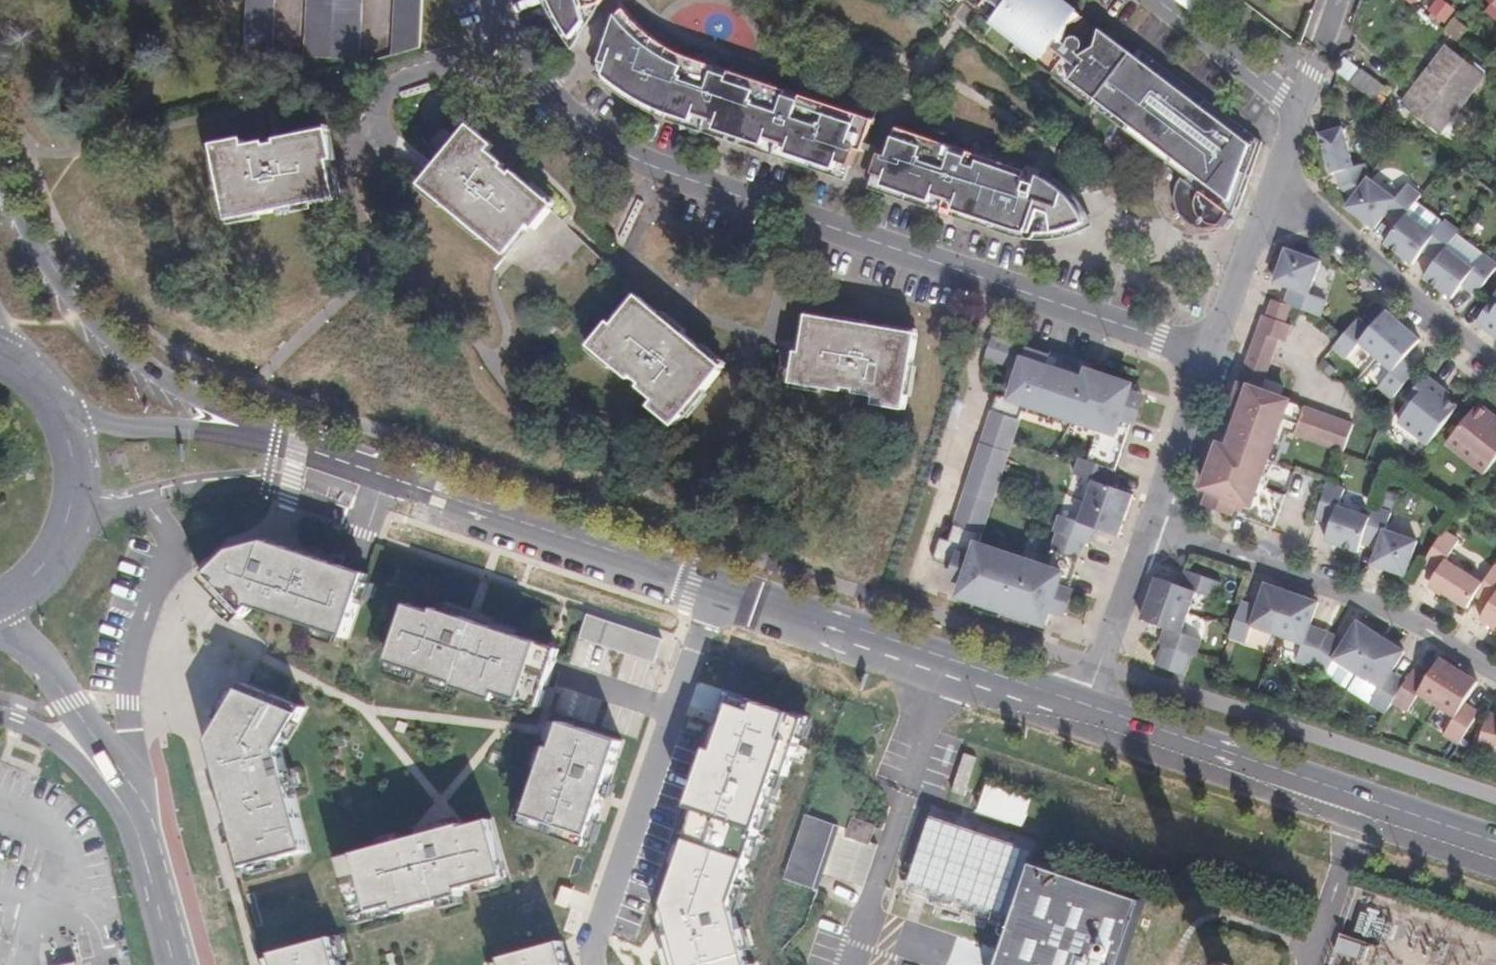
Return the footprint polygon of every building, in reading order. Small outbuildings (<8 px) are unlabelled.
[(242,44),(269,45),(270,0),(243,0),(242,44)] [(300,47),(356,49),(357,0),(302,0),(300,47)] [(389,44),(417,37),(418,0),(391,0),(389,44)] [(551,13),(557,25),(566,35),(575,23),(572,19),(568,25),(562,19),(555,9),(550,0),(545,0),(551,13)] [(555,9),(562,19),(568,25),(572,19),(587,0),(550,0),(555,9)] [(595,48),(602,51),(599,61),(620,78),(638,90),(654,98),(686,107),(690,94),(712,102),(708,116),(758,132),(761,125),(783,133),(781,139),(829,156),(831,148),(843,152),(850,135),(856,137),(867,106),(677,42),(663,34),(644,21),(628,6),(623,0),(611,0),(595,48)] [(984,9),(986,8),(990,2),(987,0),(972,0),(984,9)] [(1073,0),(987,0),(990,2),(986,8),(1035,45),(1050,24),(1056,14),(1076,2),(1073,0)] [(1485,0),(1478,10),(1494,23),(1495,20),(1495,0),(1484,0),(1485,0)] [(1067,61),(1063,66),(1162,141),(1157,146),(1152,154),(1148,165),(1147,177),(1148,188),(1153,198),(1161,209),(1170,215),(1181,220),(1192,221),(1202,220),(1219,214),(1224,205),(1220,201),(1221,198),(1212,191),(1217,183),(1230,194),(1241,163),(1227,150),(1231,144),(1244,156),(1254,128),(1162,57),(1157,69),(1152,65),(1153,62),(1130,45),(1093,15),(1088,33),(1071,41),(1068,45),(1060,40),(1053,49),(1067,61)] [(1437,32),(1452,44),(1461,33),(1446,21),(1437,32)] [(1071,41),(1050,24),(1035,45),(1032,50),(1157,146),(1162,141),(1063,66),(1067,61),(1053,49),(1060,40),(1068,45),(1071,41)] [(1137,38),(1130,45),(1153,62),(1152,65),(1157,69),(1162,57),(1137,38)] [(1400,103),(1438,133),(1483,75),(1445,46),(1430,65),(1400,103)] [(602,51),(595,48),(594,48),(590,60),(614,82),(628,91),(651,102),(839,166),(843,152),(831,148),(829,156),(781,139),(783,133),(761,125),(758,132),(708,116),(712,102),(690,94),(686,107),(654,98),(638,90),(620,78),(599,61),(602,51)] [(1332,71),(1378,105),(1385,96),(1387,93),(1338,56),(1332,71)] [(1413,117),(1385,96),(1378,105),(1405,126),(1413,117)] [(873,141),(867,161),(878,165),(876,173),(924,189),(928,181),(950,189),(947,197),(1005,216),(1024,218),(1041,219),(1057,217),(1061,216),(1068,196),(1066,193),(1056,181),(1045,172),(1032,163),(1019,157),(891,114),(880,143),(873,141)] [(468,115),(420,175),(506,244),(529,214),(534,219),(555,193),(513,160),(510,164),(501,156),(503,153),(488,141),(493,134),(468,115)] [(242,129),(211,136),(228,211),(335,187),(327,151),(333,150),(326,119),(274,131),(275,134),(264,137),(263,132),(244,137),(242,129)] [(1338,128),(1317,136),(1328,174),(1333,174),(1337,187),(1351,198),(1366,179),(1362,166),(1350,168),(1338,128)] [(1231,144),(1227,150),(1241,163),(1244,156),(1231,144)] [(878,165),(867,161),(862,175),(1003,222),(1016,225),(1035,226),(1050,225),(1067,221),(1077,218),(1085,213),(1079,199),(1070,185),(1057,171),(1041,160),(1021,151),(1019,157),(1032,163),(1045,172),(1056,181),(1066,193),(1068,196),(1061,216),(1057,217),(1041,219),(1024,218),(1005,216),(947,197),(950,189),(928,181),(924,189),(876,173),(878,165)] [(1393,200),(1366,179),(1351,198),(1343,208),(1372,229),(1382,216),(1395,226),(1403,214),(1418,196),(1404,185),(1393,200)] [(1403,214),(1395,226),(1381,244),(1409,265),(1419,252),(1432,262),(1442,248),(1455,232),(1441,221),(1431,235),(1403,214)] [(1442,248),(1432,262),(1420,277),(1449,299),(1460,285),(1473,296),(1495,267),(1480,255),(1469,269),(1442,248)] [(1287,306),(1317,317),(1323,300),(1306,294),(1317,262),(1283,249),(1271,282),(1287,288),(1282,304),(1287,306)] [(609,311),(589,335),(629,368),(631,365),(640,372),(638,375),(654,388),(650,393),(674,413),(722,354),(637,284),(612,313),(609,311)] [(1282,342),(1288,326),(1281,324),(1287,306),(1282,304),(1266,298),(1254,333),(1275,340),(1282,342)] [(1491,300),(1473,323),(1491,337),(1494,333),(1495,335),(1495,305),(1491,300)] [(916,318),(806,302),(800,338),(796,337),(791,370),(842,378),(843,374),(854,376),(853,380),(874,383),(873,390),(905,395),(916,318)] [(556,317),(548,308),(543,313),(551,322),(556,317)] [(1400,326),(1384,312),(1367,331),(1354,319),(1329,347),(1343,359),(1357,344),(1372,358),(1400,326)] [(1094,351),(1091,360),(1081,357),(1051,347),(1055,336),(998,316),(991,337),(1026,349),(1017,378),(1003,373),(954,520),(946,518),(938,540),(961,548),(966,534),(978,539),(970,561),(966,576),(1051,605),(1056,590),(1064,568),(1074,572),(1091,523),(1095,524),(1101,509),(1124,516),(1138,474),(1115,467),(1137,401),(1127,398),(1136,371),(1137,366),(1094,351)] [(1417,341),(1400,326),(1372,358),(1389,372),(1375,388),(1388,399),(1413,371),(1400,360),(1417,341)] [(1269,356),(1275,340),(1254,333),(1248,349),(1269,356)] [(1340,452),(1350,425),(1256,392),(1269,356),(1248,349),(1228,406),(1239,410),(1228,440),(1225,449),(1216,446),(1201,489),(1207,491),(1230,500),(1228,505),(1227,510),(1244,516),(1242,520),(1269,529),(1281,495),(1263,489),(1256,487),(1260,477),(1265,461),(1276,429),(1283,432),(1340,452)] [(1147,375),(1136,371),(1127,398),(1137,401),(1138,402),(1147,375)] [(1440,390),(1422,376),(1405,399),(1410,403),(1395,423),(1424,446),(1454,407),(1437,394),(1440,390)] [(1073,407),(1075,400),(1031,384),(1028,392),(1073,407)] [(1475,404),(1444,445),(1482,474),(1495,456),(1495,426),(1484,417),(1488,413),(1475,404)] [(1104,410),(1091,405),(1089,412),(1102,417),(1104,410)] [(1223,438),(1228,440),(1239,410),(1228,406),(1225,414),(1230,416),(1223,438)] [(1265,461),(1272,464),(1283,432),(1276,429),(1265,461)] [(1267,479),(1260,477),(1256,487),(1263,489),(1267,479)] [(1340,489),(1323,484),(1311,520),(1326,525),(1320,542),(1355,553),(1358,544),(1366,519),(1334,508),(1340,489)] [(1205,497),(1228,505),(1230,500),(1207,491),(1205,497)] [(1370,509),(1366,519),(1358,544),(1374,550),(1368,567),(1401,578),(1413,543),(1380,532),(1386,515),(1370,509)] [(1455,542),(1440,532),(1419,564),(1434,574),(1426,585),(1464,609),(1471,598),(1479,586),(1442,562),(1455,542)] [(978,539),(966,534),(961,548),(959,557),(970,561),(978,539)] [(233,547),(203,577),(242,616),(255,604),(348,635),(368,572),(267,538),(233,547)] [(1471,598),(1486,607),(1477,622),(1495,634),(1495,569),(1492,566),(1479,586),(1471,598)] [(1075,572),(1074,572),(1064,568),(1056,590),(1067,595),(1075,572)] [(1154,579),(1147,599),(1186,613),(1193,592),(1213,599),(1219,583),(1183,570),(1177,587),(1154,579)] [(1248,626),(1273,635),(1288,593),(1264,584),(1255,608),(1239,602),(1226,638),(1241,643),(1248,626)] [(1294,661),(1308,666),(1325,632),(1307,625),(1316,602),(1288,593),(1273,635),(1299,644),(1294,661)] [(1178,633),(1186,613),(1147,599),(1139,620),(1162,629),(1157,645),(1162,647),(1154,667),(1185,678),(1198,640),(1178,633)] [(460,683),(459,685),(499,698),(501,692),(542,706),(558,650),(438,609),(436,613),(411,605),(393,662),(460,683)] [(659,640),(584,615),(576,640),(650,664),(659,640)] [(1342,642),(1325,632),(1308,666),(1322,674),(1332,659),(1355,673),(1378,636),(1355,621),(1342,642)] [(1390,702),(1403,681),(1389,672),(1402,651),(1378,636),(1355,673),(1378,688),(1368,704),(1383,713),(1390,702)] [(1425,679),(1410,670),(1403,681),(1390,702),(1405,711),(1416,693),(1434,705),(1457,670),(1438,658),(1425,679)] [(1457,670),(1434,705),(1453,717),(1442,734),(1456,743),(1477,711),(1463,702),(1476,682),(1457,670)] [(307,708),(247,683),(214,741),(248,867),(310,850),(282,749),(307,708)] [(778,772),(787,776),(807,719),(735,695),(724,727),(717,725),(689,808),(758,830),(778,772)] [(1486,714),(1475,749),(1492,755),(1495,742),(1495,717),(1486,714)] [(622,742),(565,723),(555,749),(550,747),(524,824),(588,846),(607,788),(622,742)] [(978,757),(965,753),(952,791),(966,795),(978,757)] [(1035,797),(988,781),(978,809),(1025,825),(1035,797)] [(697,810),(665,904),(670,925),(662,927),(673,964),(748,964),(731,904),(758,830),(697,810)] [(841,826),(807,815),(786,879),(820,890),(841,826)] [(873,826),(853,818),(847,836),(866,844),(873,826)] [(508,876),(491,819),(466,827),(465,823),(342,859),(355,917),(400,904),(402,912),(465,893),(464,890),(508,876)] [(919,846),(913,888),(991,899),(993,882),(955,877),(956,869),(938,867),(940,849),(919,846)] [(1148,907),(1029,867),(996,964),(1128,964),(1148,907)] [(572,890),(563,886),(556,904),(566,907),(572,890)] [(333,938),(277,954),(280,964),(341,964),(333,938)] [(562,942),(503,959),(505,964),(569,964),(562,942)]
